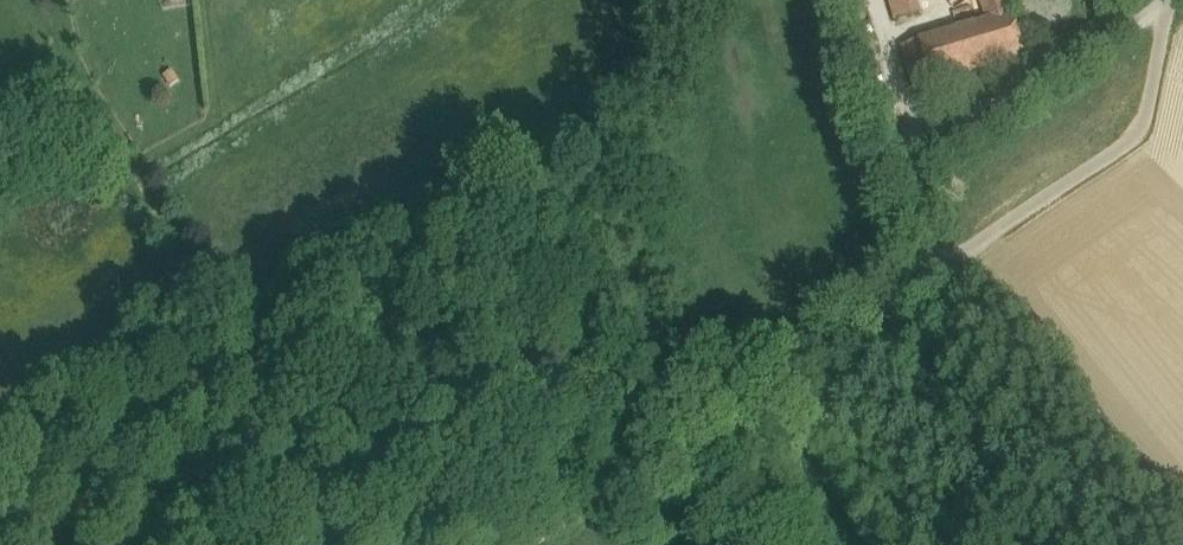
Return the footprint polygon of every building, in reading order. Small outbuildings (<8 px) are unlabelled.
[(919,15),(923,14),(919,0),(890,0),(896,22),(919,15)] [(903,45),(916,89),(1027,57),(1012,0),(981,0),(986,21),(903,45)] [(180,79),(174,71),(165,78),(170,86),(180,79)]
